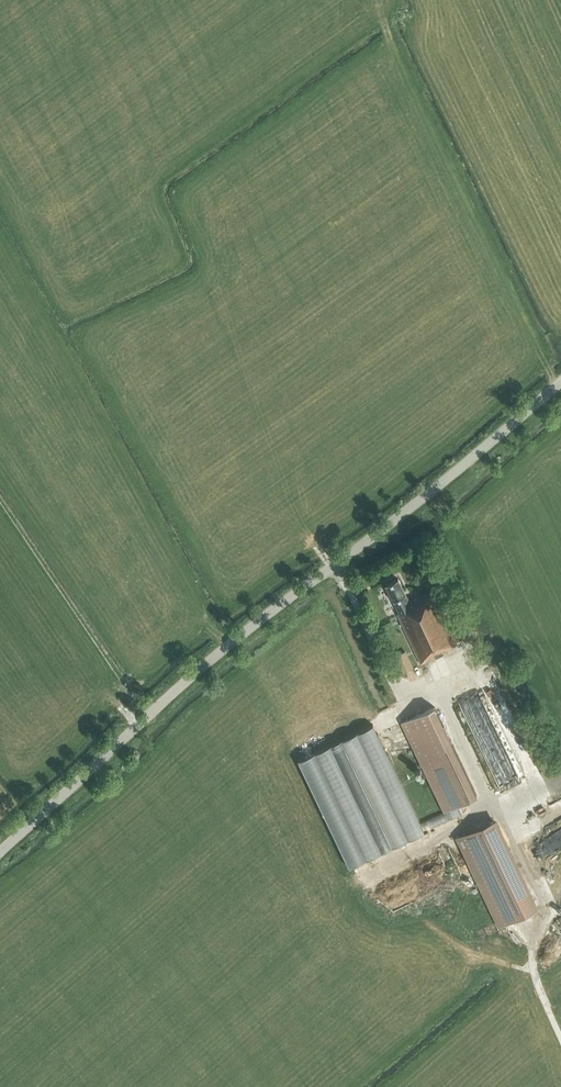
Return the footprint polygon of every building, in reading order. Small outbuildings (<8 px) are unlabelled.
[(410,602),(398,578),(385,584),(399,612),(397,613),(421,664),(449,650),(448,648),(457,643),(432,591),(410,602)] [(464,640),(474,635),(466,619),(456,623),(464,640)] [(443,809),(460,802),(476,794),(434,706),(402,721),(443,809)] [(350,867),(424,831),(373,724),(298,760),(350,867)] [(532,910),(489,821),(456,837),(498,926),(532,910)]
